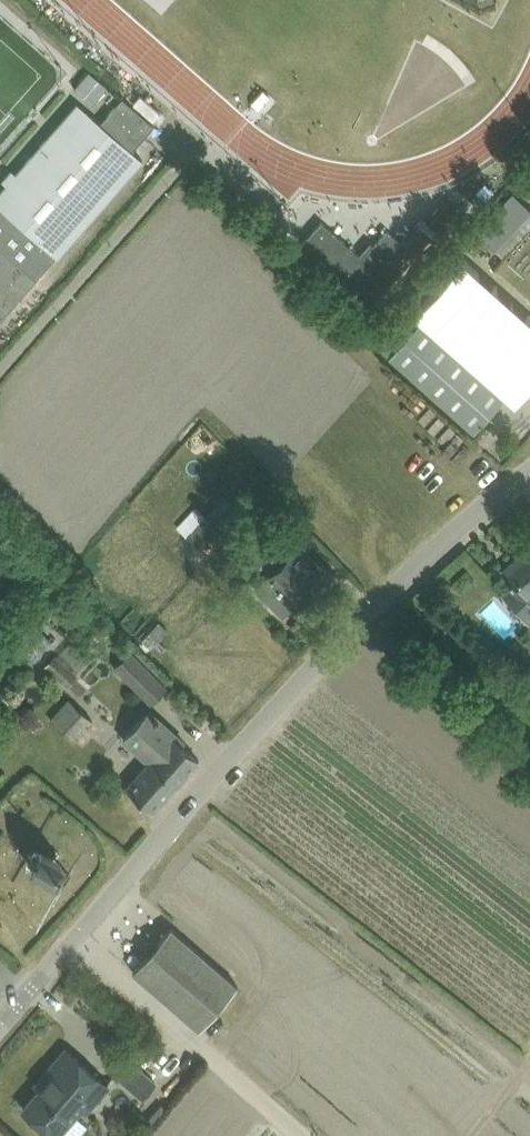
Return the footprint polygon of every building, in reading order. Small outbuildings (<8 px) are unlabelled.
[(92,104),(107,87),(89,71),(74,88),(92,104)] [(137,144),(153,125),(122,97),(105,116),(137,144)] [(6,313),(28,289),(49,264),(55,257),(56,257),(140,161),(130,153),(114,138),(99,126),(85,112),(76,103),(4,185),(0,189),(0,320),(6,313)] [(366,311),(415,255),(428,241),(413,227),(400,242),(387,230),(363,257),(321,221),(296,250),(366,311)] [(473,293),(480,286),(465,270),(458,277),(473,293)] [(421,320),(388,356),(473,430),(505,394),(421,320)] [(224,496),(186,536),(201,550),(239,510),(224,496)] [(257,589),(266,599),(282,614),(321,576),(286,541),(272,554),(282,565),(257,589)] [(514,561),(502,571),(510,581),(510,582),(512,585),(514,584),(529,600),(529,599),(529,553),(519,562),(514,561)] [(513,647),(529,631),(529,618),(509,595),(485,617),(513,647)] [(159,655),(167,646),(160,639),(170,630),(160,621),(143,639),(143,640),(140,643),(148,651),(151,647),(159,655)] [(151,701),(165,687),(129,651),(114,665),(151,701)] [(55,654),(44,665),(68,687),(78,675),(55,654)] [(90,719),(66,699),(51,717),(73,739),(90,719)] [(122,737),(149,762),(126,786),(153,810),(199,760),(173,737),(176,734),(149,710),(122,737)] [(53,851),(39,871),(58,884),(72,864),(53,851)] [(201,1026),(236,983),(168,927),(132,973),(201,1026)] [(40,1123),(55,1135),(56,1135),(81,1106),(86,1110),(94,1099),(108,1086),(70,1053),(23,1109),(40,1123)] [(114,1071),(142,1096),(155,1081),(126,1056),(114,1071)]
